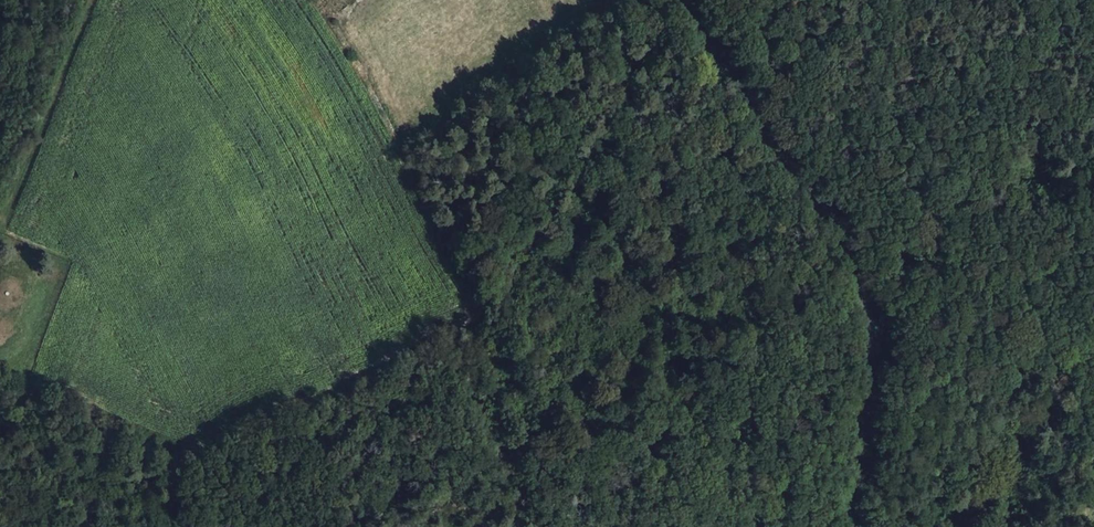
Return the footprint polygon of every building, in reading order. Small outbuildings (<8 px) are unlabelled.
[(3,307),(7,307),(11,306),(15,304),(18,301),(20,297),(21,292),(20,288),(19,284),(16,281),(12,278),(8,277),(4,277),(0,278),(0,306),(3,307)]
